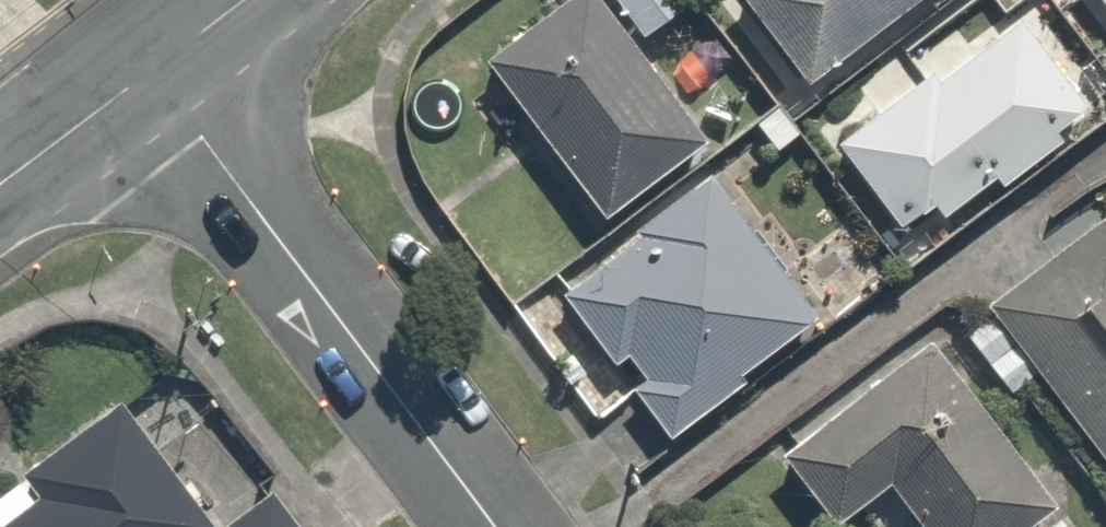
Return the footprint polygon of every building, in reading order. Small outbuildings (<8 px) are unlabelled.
[(591,0),(546,0),(471,59),(594,215),(697,134),(591,0)] [(799,80),(897,0),(733,0),(799,80)] [(889,217),(926,192),(937,208),(1098,96),(1031,0),(1018,0),(971,33),(961,18),(893,65),(905,81),(831,133),(889,217)] [(1105,19),(1105,0),(1091,0),(1105,19)] [(595,361),(616,346),(640,379),(619,394),(656,443),(825,318),(708,160),(539,285),(595,361)] [(982,302),(1105,468),(1105,209),(982,302)] [(926,322),(759,450),(818,526),(874,484),(907,526),(1083,526),(926,322)] [(257,476),(239,490),(152,374),(6,484),(16,496),(0,508),(0,526),(296,526),(257,476)]
